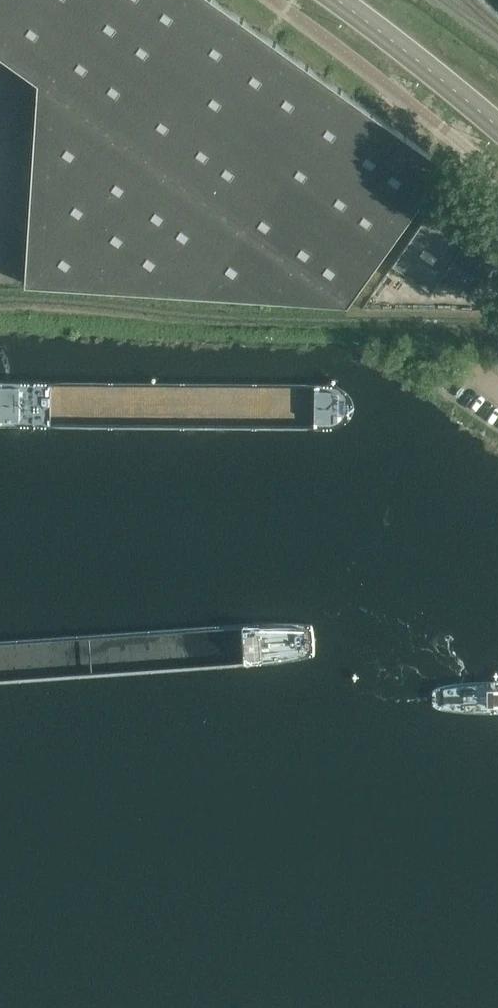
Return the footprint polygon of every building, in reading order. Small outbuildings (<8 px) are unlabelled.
[(217,0),(0,0),(0,54),(20,69),(39,82),(34,162),(28,253),(26,283),(349,303),(448,165),(217,0)] [(487,269),(495,258),(467,239),(466,239),(445,224),(439,220),(428,213),(394,263),(432,290),(444,272),(472,291),(481,278),(484,273),(487,269)] [(484,273),(481,278),(484,280),(490,271),(487,269),(484,273)]
